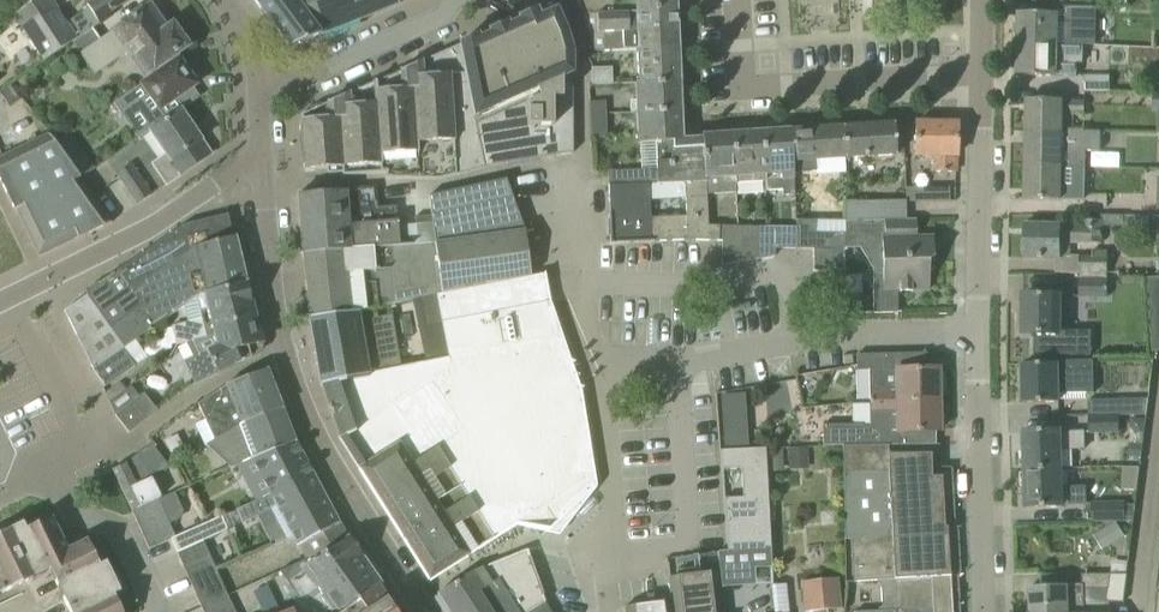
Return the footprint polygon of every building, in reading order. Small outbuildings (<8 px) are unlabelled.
[(57,11),(50,0),(36,0),(13,15),(25,31),(57,11)] [(25,31),(44,59),(72,41),(92,28),(113,14),(111,10),(127,0),(96,0),(88,5),(90,9),(66,24),(57,11),(25,31)] [(374,13),(399,4),(398,0),(254,0),(289,47),(322,34),(374,13)] [(676,11),(675,0),(576,0),(582,15),(676,11)] [(1019,12),(1019,44),(1084,45),(1095,46),(1096,6),(1053,5),(1053,12),(1019,12)] [(92,28),(72,41),(82,54),(95,73),(129,49),(146,74),(185,46),(183,42),(184,38),(179,31),(175,31),(172,27),(166,31),(148,7),(101,40),(92,28)] [(485,168),(501,165),(573,153),(572,85),(570,85),(566,76),(572,74),(572,52),(566,33),(556,10),(539,17),(536,11),(460,44),(460,45),(485,168)] [(638,49),(677,48),(676,11),(582,15),(594,51),(638,49)] [(1019,44),(1018,75),(1056,76),(1056,75),(1077,75),(1077,65),(1083,65),(1084,45),(1019,44)] [(445,61),(422,71),(422,63),(421,62),(413,66),(413,65),(408,67),(409,68),(400,71),(401,72),(401,80),(350,103),(349,95),(349,94),(340,98),(340,97),(336,99),(336,100),(328,103),(328,104),(329,118),(301,120),(305,170),(340,167),(340,175),(386,172),(386,177),(439,178),(485,168),(460,45),(444,52),(445,61)] [(638,49),(639,83),(679,82),(677,48),(638,49)] [(181,109),(199,98),(192,87),(196,85),(193,81),(195,78),(189,70),(185,70),(178,59),(114,103),(123,117),(151,99),(159,110),(171,101),(177,111),(181,109)] [(592,68),(592,85),(612,84),(612,67),(592,68)] [(1087,90),(1110,90),(1110,75),(1087,75),(1087,90)] [(638,113),(680,111),(679,82),(639,83),(636,83),(637,101),(631,102),(632,114),(638,114),(638,113)] [(0,92),(10,107),(21,100),(11,85),(0,92)] [(1063,133),(1063,128),(1063,113),(1085,113),(1085,101),(1063,101),(1063,99),(1027,99),(1027,132),(1063,133)] [(590,103),(591,121),(606,120),(605,102),(590,103)] [(167,184),(211,154),(181,109),(177,111),(178,112),(150,131),(167,155),(153,165),(167,184)] [(638,113),(638,114),(639,144),(657,143),(658,169),(608,171),(609,186),(650,185),(660,184),(660,174),(673,173),(672,142),(681,142),(681,141),(680,111),(638,113)] [(591,121),(592,138),(607,137),(606,120),(591,121)] [(933,155),(932,171),(956,172),(957,127),(941,127),(941,123),(916,122),(915,155),(933,155)] [(845,157),(896,154),(894,124),(843,127),(845,157)] [(845,157),(843,127),(791,130),(794,172),(815,171),(815,159),(845,157)] [(1026,166),(1062,166),(1086,167),(1086,150),(1101,150),(1101,130),(1084,130),(1084,129),(1063,128),(1063,133),(1027,132),(1026,166)] [(794,172),(791,130),(762,132),(764,175),(781,174),(782,180),(794,179),(794,172)] [(733,134),(735,182),(765,181),(764,175),(762,132),(733,134)] [(112,222),(49,134),(0,158),(0,182),(14,210),(16,209),(39,256),(78,237),(79,239),(112,222)] [(735,182),(733,134),(702,136),(703,147),(704,147),(707,186),(707,193),(735,193),(735,182)] [(722,241),(723,225),(707,225),(707,193),(707,186),(704,147),(703,147),(684,148),(681,142),(672,142),(673,173),(660,174),(660,184),(683,184),(685,217),(651,218),(650,185),(609,186),(611,243),(687,240),(722,241)] [(151,195),(138,175),(131,165),(117,174),(137,204),(151,195)] [(1026,166),(1025,199),(1061,200),(1061,198),(1083,199),(1083,187),(1061,186),(1062,166),(1026,166)] [(421,299),(436,296),(531,277),(525,231),(506,180),(429,196),(432,222),(435,243),(416,244),(399,246),(345,250),(345,251),(303,253),(310,318),(310,317),(349,313),(421,299)] [(949,186),(932,186),(933,201),(950,201),(949,186)] [(298,194),(303,253),(345,251),(345,250),(399,246),(396,207),(377,208),(376,187),(347,189),(343,192),(298,194)] [(843,201),(844,221),(906,219),(906,200),(843,201)] [(64,310),(93,369),(122,349),(183,306),(199,295),(203,294),(247,283),(235,237),(231,239),(227,214),(184,225),(118,270),(99,283),(85,293),(87,295),(80,300),(64,310)] [(1102,243),(1102,226),(1129,227),(1129,216),(1102,216),(1102,220),(1085,220),(1085,226),(1062,225),(1062,224),(1025,224),(1024,258),(1061,259),(1062,243),(1084,242),(1102,243)] [(797,247),(797,249),(800,249),(802,249),(812,249),(828,249),(828,251),(843,250),(844,250),(846,250),(846,241),(844,241),(844,234),(818,233),(819,220),(798,219),(798,225),(797,247)] [(898,311),(897,291),(905,290),(929,290),(928,270),(933,270),(932,237),(916,237),(915,219),(906,219),(844,221),(844,234),(844,241),(846,241),(868,240),(868,247),(876,260),(882,260),(883,291),(873,291),(873,312),(895,311),(898,311)] [(435,243),(432,222),(415,225),(416,244),(435,243)] [(722,241),(722,265),(740,262),(740,226),(723,225),(722,241)] [(740,226),(740,262),(757,259),(757,226),(740,226)] [(757,226),(757,259),(775,256),(775,226),(757,226)] [(829,271),(828,251),(828,249),(812,249),(813,249),(813,271),(828,271),(829,271)] [(1081,254),(1080,273),(1109,273),(1110,250),(1094,250),(1094,254),(1081,254)] [(1109,297),(1109,283),(1119,283),(1120,273),(1109,273),(1080,273),(1080,296),(1109,297)] [(562,365),(550,303),(544,274),(531,277),(436,296),(441,324),(448,358),(401,367),(380,371),(368,373),(368,374),(322,384),(340,437),(359,469),(429,579),(516,525),(547,530),(596,486),(581,392),(570,362),(562,365)] [(1151,303),(1151,299),(1158,298),(1158,277),(1149,278),(1151,303)] [(178,344),(192,340),(215,335),(214,329),(232,323),(232,319),(254,314),(247,283),(203,294),(199,295),(183,306),(188,323),(173,327),(178,344)] [(1023,328),(1023,333),(1041,334),(1061,334),(1061,330),(1061,312),(1067,312),(1067,295),(1023,294),(1023,315),(1020,316),(1020,326),(1023,328)] [(436,296),(421,299),(427,327),(441,324),(436,296)] [(351,321),(349,313),(310,317),(321,383),(322,384),(368,374),(368,373),(380,371),(401,367),(391,315),(359,321),(357,319),(351,321)] [(262,349),(262,347),(254,314),(232,319),(232,323),(214,329),(215,335),(192,340),(199,355),(185,361),(196,383),(260,351),(262,349)] [(1041,334),(1040,354),(1082,355),(1082,331),(1061,330),(1061,334),(1041,334)] [(431,339),(407,343),(410,363),(434,359),(431,339)] [(122,349),(93,369),(104,386),(105,387),(134,366),(130,361),(122,349)] [(856,355),(856,370),(869,370),(870,401),(938,400),(938,385),(942,384),(942,375),(938,374),(938,368),(926,369),(926,353),(856,355)] [(1023,402),(1060,401),(1059,392),(1095,391),(1094,360),(1057,360),(1057,363),(1022,364),(1022,370),(1019,372),(1020,381),(1023,383),(1023,402)] [(198,403),(198,404),(205,419),(214,439),(216,437),(241,422),(244,421),(283,410),(267,370),(227,385),(198,403)] [(144,393),(140,396),(131,385),(109,401),(114,411),(115,416),(129,433),(157,410),(144,393)] [(745,390),(720,393),(726,442),(751,439),(745,390)] [(1147,415),(1149,398),(1089,399),(1090,415),(1120,415),(1147,415)] [(842,446),(924,444),(924,431),(930,431),(939,431),(939,426),(943,424),(943,415),(939,414),(938,400),(870,401),(870,416),(870,426),(861,427),(861,425),(822,426),(823,446),(842,446)] [(241,422),(216,437),(233,465),(236,464),(295,441),(283,410),(244,421),(241,422)] [(1120,415),(1090,415),(1090,433),(1120,432),(1120,415)] [(1131,416),(1130,425),(1135,432),(1145,434),(1147,422),(1147,418),(1131,416)] [(1060,432),(1060,430),(1025,431),(1026,469),(1062,468),(1061,448),(1085,448),(1085,431),(1060,432)] [(271,495),(311,471),(295,441),(253,457),(270,493),(271,495)] [(126,463),(125,463),(136,485),(149,479),(148,476),(167,465),(151,443),(125,463),(126,463)] [(954,576),(957,576),(954,527),(951,527),(948,470),(938,470),(938,445),(924,445),(924,444),(842,446),(845,539),(850,539),(852,581),(895,579),(897,610),(855,611),(956,611),(954,576)] [(724,498),(728,551),(728,552),(747,550),(748,568),(772,566),(765,448),(721,450),(722,470),(741,469),(743,497),(724,498)] [(789,450),(790,469),(808,469),(807,449),(789,450)] [(783,450),(767,451),(768,471),(784,470),(783,450)] [(125,463),(112,470),(123,491),(132,511),(159,499),(149,479),(136,485),(125,463)] [(1062,468),(1026,469),(1027,507),(1063,506),(1063,504),(1087,504),(1087,486),(1062,487),(1062,468)] [(1140,471),(1123,469),(1123,493),(1137,494),(1140,471)] [(298,545),(337,520),(311,471),(271,495),(237,511),(244,523),(257,516),(277,506),(293,536),(298,545)] [(1127,502),(1093,503),(1094,521),(1127,520),(1127,502)] [(222,515),(175,536),(176,537),(171,539),(177,551),(203,540),(216,534),(228,528),(222,515)] [(114,594),(120,591),(106,562),(100,565),(88,540),(67,550),(51,517),(26,529),(23,522),(0,534),(0,593),(12,588),(33,579),(33,578),(50,570),(70,611),(122,611),(114,594)] [(298,545),(306,560),(309,565),(325,553),(326,555),(348,539),(337,520),(298,545)] [(1116,521),(1102,530),(1111,545),(1125,536),(1116,521)] [(149,548),(167,541),(160,525),(142,533),(149,548)] [(348,539),(326,555),(325,553),(309,565),(306,560),(280,572),(301,602),(294,605),(296,609),(297,611),(342,611),(377,586),(380,584),(348,539)] [(203,540),(177,551),(183,565),(209,554),(203,540)] [(545,602),(527,550),(473,571),(438,593),(450,611),(529,611),(545,602)] [(215,567),(209,554),(183,565),(189,579),(215,567)] [(228,596),(215,567),(189,579),(202,607),(228,596)] [(717,571),(685,575),(685,573),(681,574),(681,576),(669,577),(672,601),(673,611),(722,611),(717,571)] [(1108,601),(1110,601),(1124,601),(1128,574),(1085,573),(1085,588),(1110,587),(1108,601)] [(802,582),(805,611),(841,607),(838,578),(802,582)] [(785,585),(772,586),(775,611),(788,611),(785,585)] [(1085,588),(1069,588),(1069,585),(1030,587),(1031,611),(1085,611),(1085,588)] [(377,586),(342,611),(394,611),(377,586)] [(202,607),(204,611),(235,611),(228,596),(202,607)] [(625,611),(673,611),(672,601),(624,606),(625,611)]
